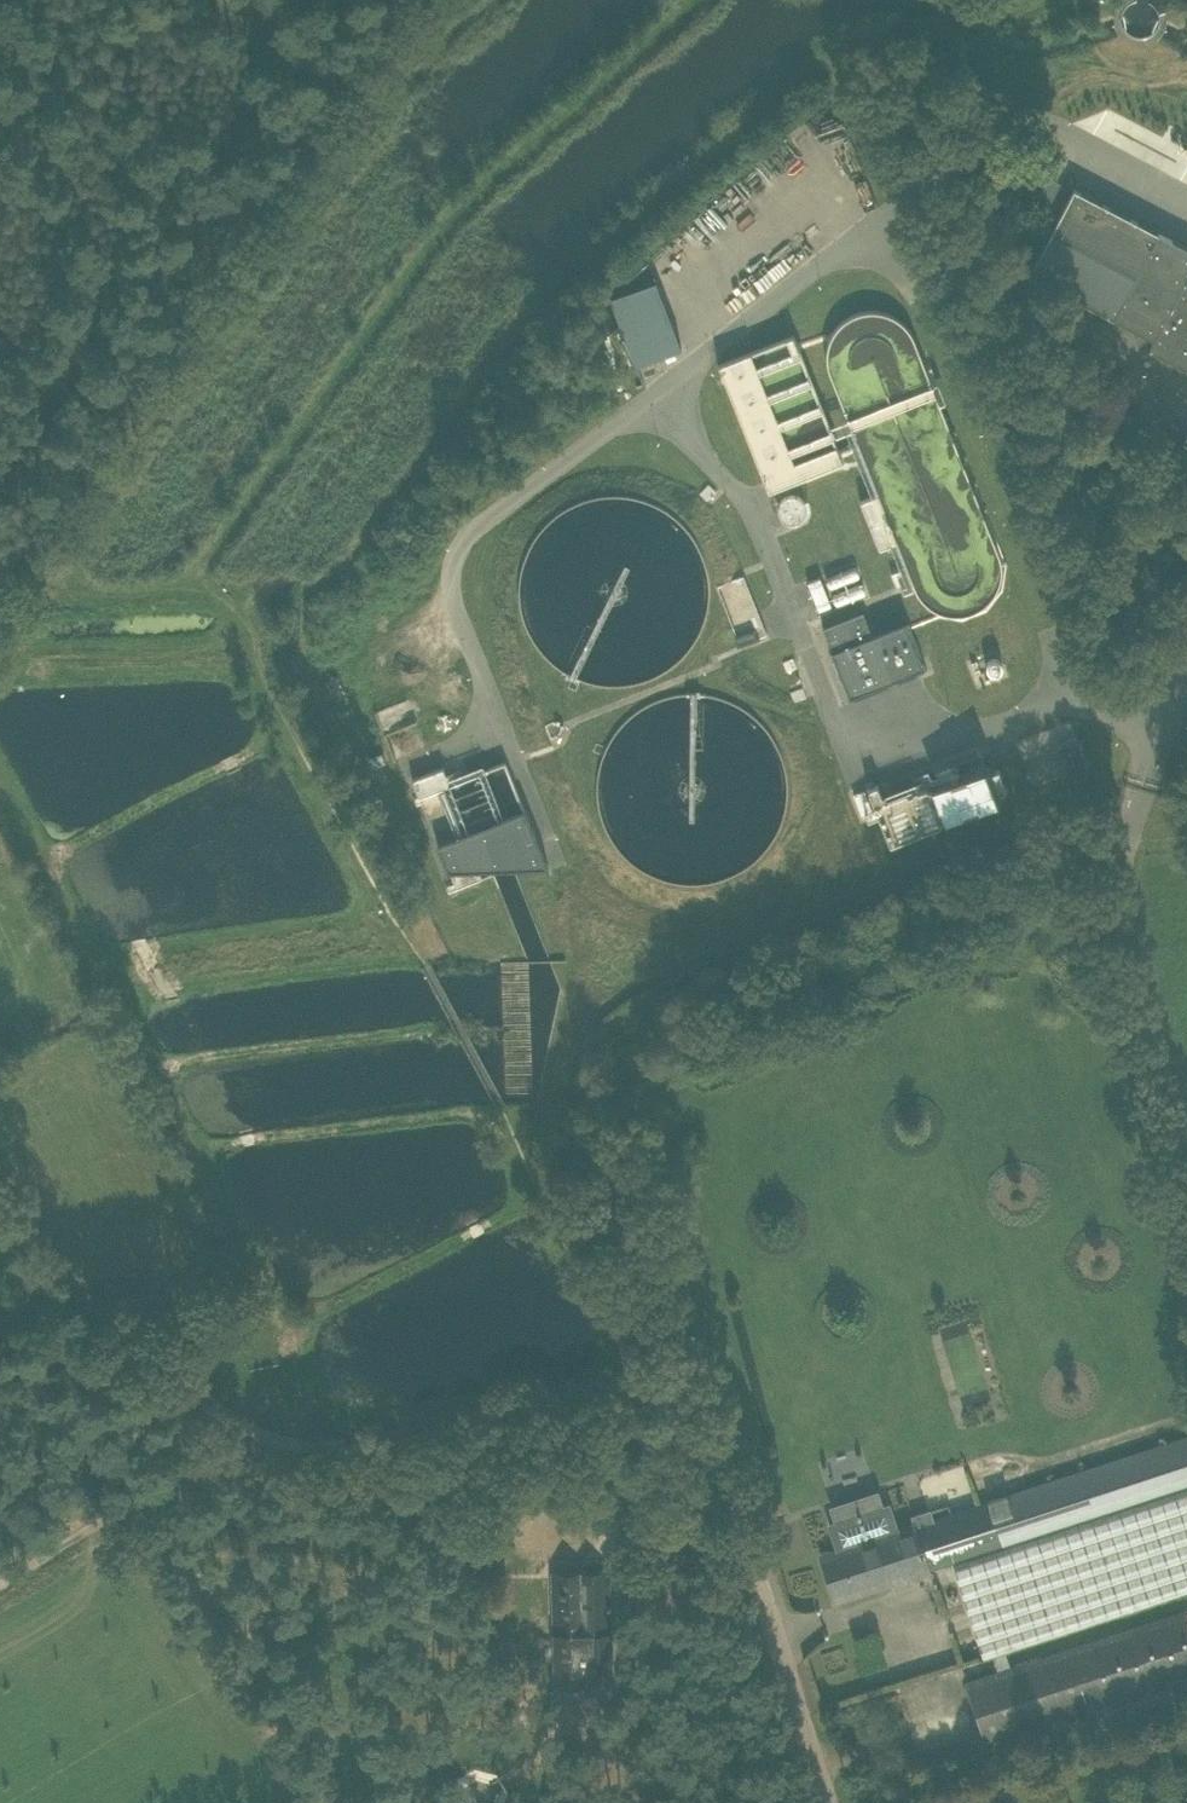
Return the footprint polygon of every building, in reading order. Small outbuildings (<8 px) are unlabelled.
[(1047,175),(1038,197),(1060,206),(1069,184),(1047,175)] [(1186,370),(1186,282),(1185,281),(1186,277),(1186,247),(1159,232),(1147,254),(1127,244),(1139,222),(1073,188),(1028,274),(1154,339),(1149,350),(1186,370)] [(654,279),(607,294),(630,365),(676,350),(654,279)] [(717,360),(761,490),(842,463),(830,427),(785,442),(779,425),(819,411),(793,334),(717,360)] [(780,506),(782,513),(788,519),(796,521),(804,518),(809,511),(809,504),(807,498),(802,493),(796,492),(788,493),(782,498),(780,506)] [(717,586),(740,645),(768,634),(745,575),(717,586)] [(822,626),(851,697),(924,667),(905,621),(874,634),(864,609),(822,626)] [(1056,744),(1067,774),(1089,766),(1077,736),(1056,744)] [(419,796),(448,869),(505,845),(514,868),(549,866),(506,761),(465,779),(458,762),(412,779),(419,796)] [(882,823),(890,843),(942,824),(944,816),(946,816),(947,819),(1002,798),(999,792),(1008,788),(1000,768),(988,773),(985,764),(919,790),(916,781),(883,794),(879,783),(851,794),(865,830),(882,823)] [(1186,1484),(1186,1435),(897,1530),(889,1505),(863,1513),(863,1511),(856,1514),(856,1515),(831,1523),(839,1549),(830,1552),(828,1549),(821,1551),(822,1554),(821,1555),(835,1599),(954,1560),(1186,1484)] [(954,1560),(984,1655),(1186,1589),(1186,1484),(954,1560)] [(613,1672),(610,1570),(552,1571),(554,1633),(555,1674),(613,1672)] [(1186,1613),(1186,1611),(967,1683),(986,1740),(1186,1674),(1186,1613)]
